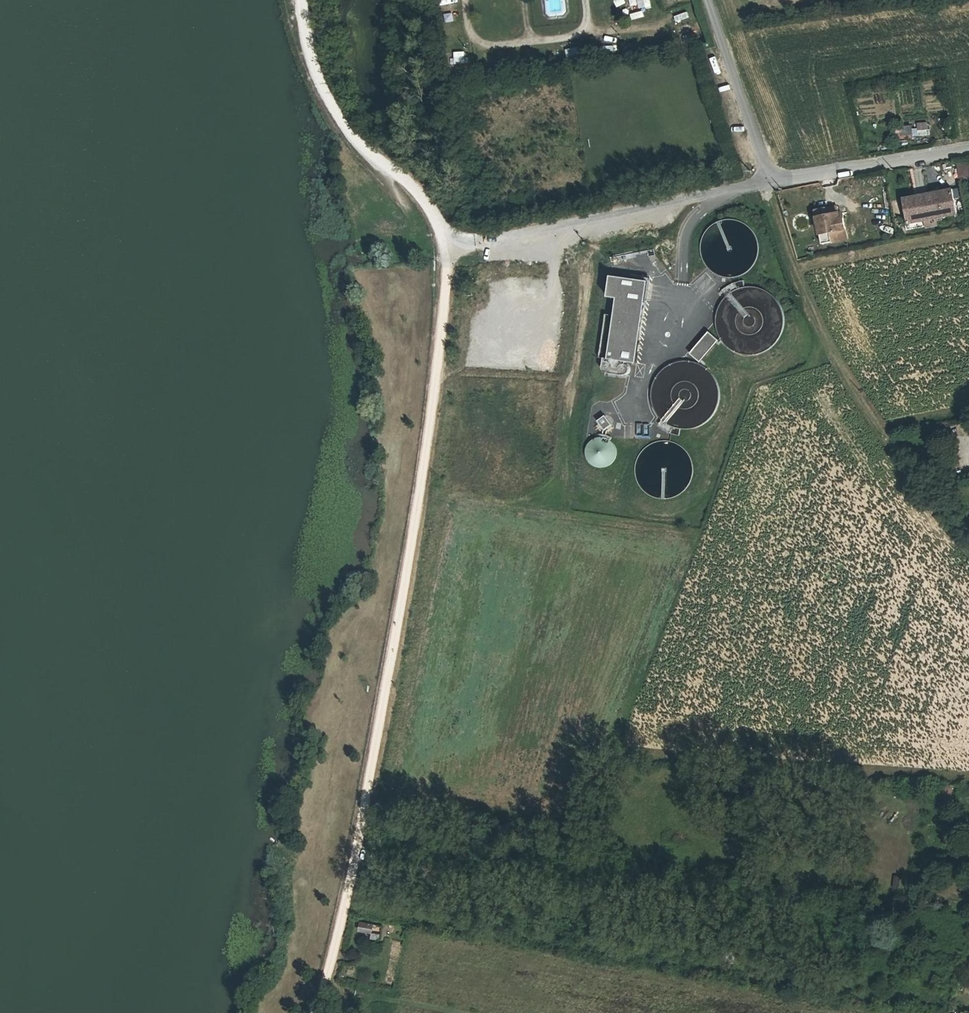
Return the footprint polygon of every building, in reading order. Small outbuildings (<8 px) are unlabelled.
[(652,9),(651,0),(637,0),(639,11),(652,9)] [(631,23),(644,19),(642,13),(629,16),(631,23)] [(582,46),(568,47),(569,58),(583,58),(582,46)] [(916,124),(916,138),(931,137),(931,123),(916,124)] [(900,138),(914,138),(913,128),(899,128),(900,138)] [(968,180),(968,170),(968,163),(958,165),(961,181),(968,180)] [(903,199),(908,224),(958,214),(953,189),(903,199)] [(815,211),(820,234),(846,229),(843,218),(840,219),(837,206),(815,211)] [(958,214),(908,224),(909,229),(959,219),(958,214)] [(846,229),(820,234),(822,244),(848,239),(846,229)] [(637,363),(648,281),(643,280),(611,276),(608,296),(617,298),(615,315),(605,314),(599,357),(609,359),(608,361),(607,361),(606,362),(604,363),(603,366),(603,369),(605,371),(607,373),(623,375),(625,375),(627,374),(628,373),(629,370),(630,369),(630,368),(629,366),(628,365),(626,364),(626,361),(637,363)] [(707,276),(697,286),(706,296),(716,286),(707,276)] [(765,351),(774,345),(780,336),(784,326),(783,315),(780,305),(773,296),(765,290),(754,287),(743,287),(732,291),(723,299),(717,309),(715,321),(717,332),(723,343),(732,350),(743,354),(755,355),(765,351)] [(713,335),(694,356),(704,365),(723,344),(713,335)] [(606,432),(609,431),(611,429),(613,427),(614,424),(614,421),(613,419),(611,417),(608,415),(605,414),(602,415),(600,416),(598,418),(596,421),(596,424),(597,427),(598,429),(601,431),(604,432),(606,432)] [(604,467),(609,465),(613,462),(615,458),(617,454),(616,449),(615,444),(611,440),(607,438),(603,437),(597,437),(592,439),(588,443),(586,448),(585,453),(587,458),(590,463),(594,466),(599,467),(604,467)] [(938,794),(946,795),(948,785),(939,785),(938,794)] [(359,931),(371,933),(375,934),(377,925),(361,922),(359,931)] [(375,934),(371,933),(370,938),(379,940),(382,926),(377,925),(375,934)] [(734,964),(736,950),(727,949),(725,963),(734,964)]
